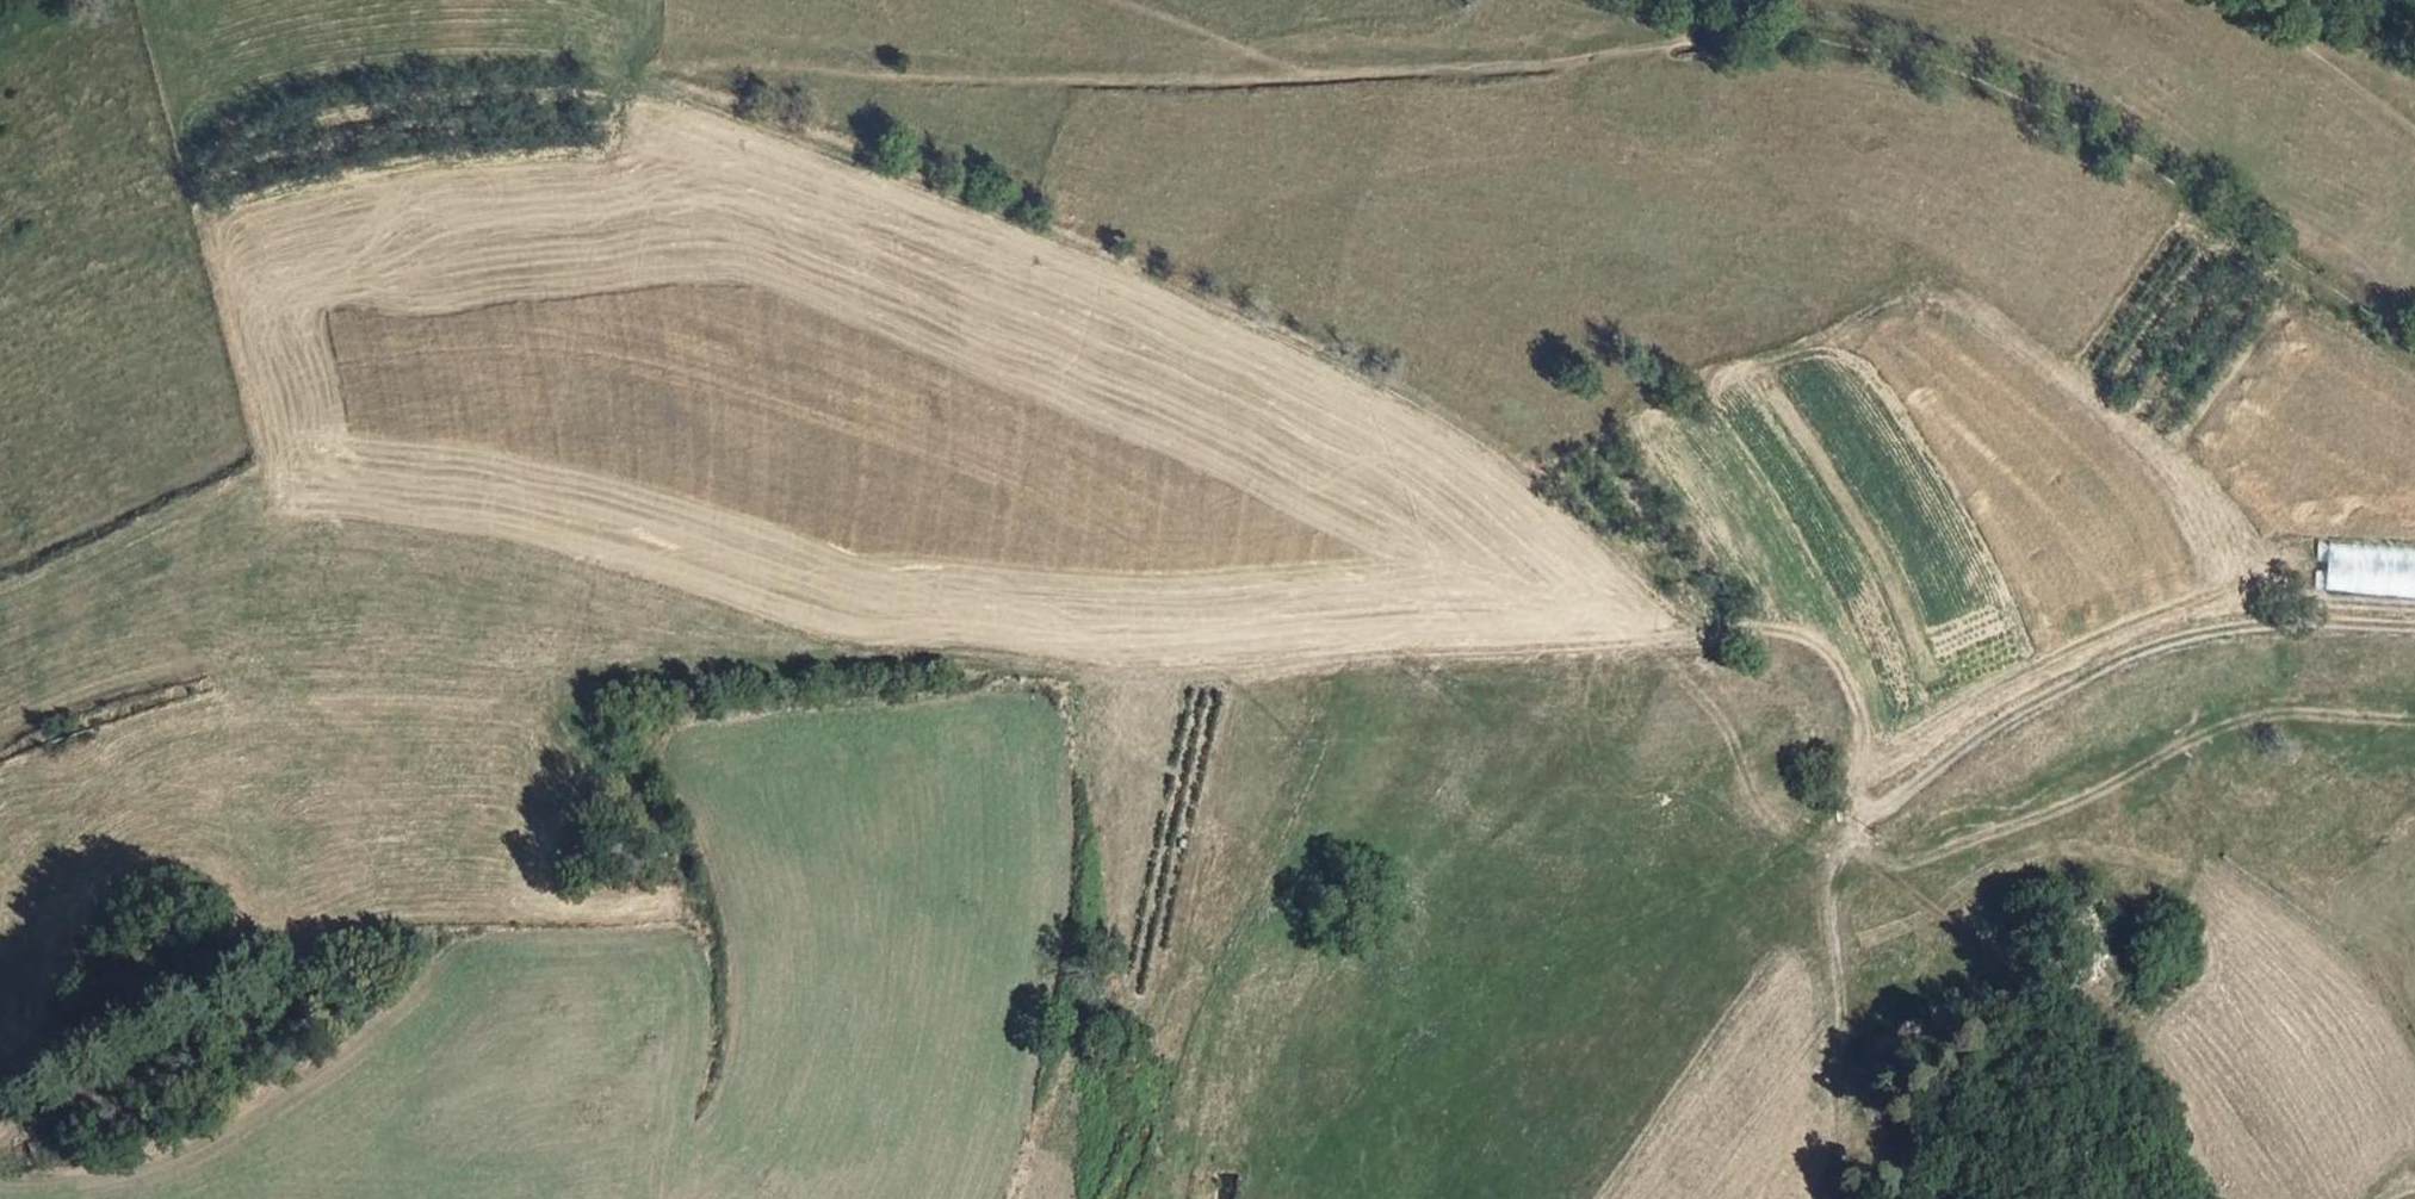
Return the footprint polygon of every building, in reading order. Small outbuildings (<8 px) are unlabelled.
[(2414,596),(2414,547),(2324,545),(2322,593),(2414,596)]
